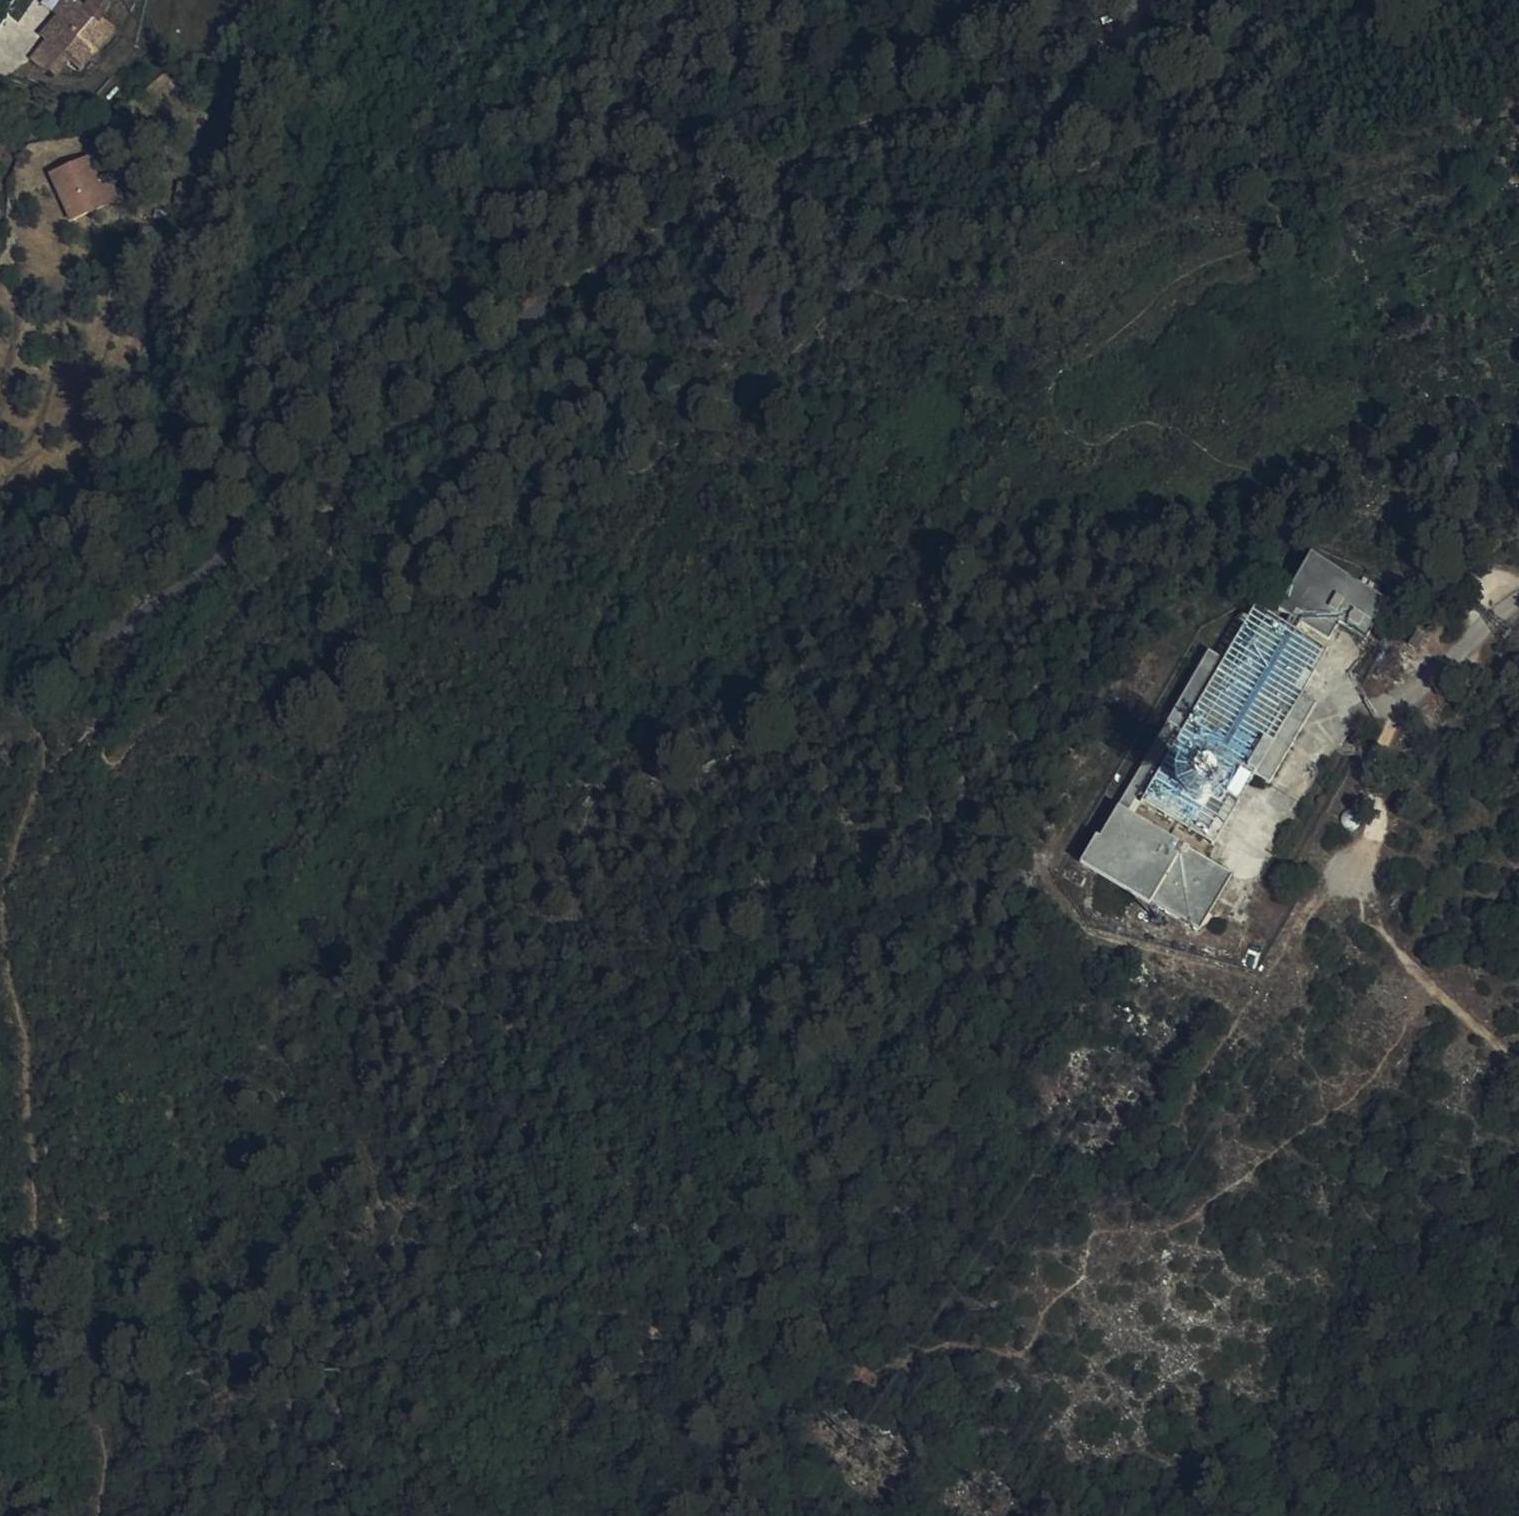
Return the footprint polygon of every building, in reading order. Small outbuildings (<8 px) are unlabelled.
[(80,5),(75,0),(63,0),(56,9),(59,11),(44,29),(49,33),(65,16),(68,19),(80,5)] [(80,5),(68,19),(65,16),(49,33),(50,35),(70,52),(77,58),(105,25),(110,21),(102,14),(114,0),(88,0),(87,1),(89,2),(84,8),(80,5)] [(110,30),(105,25),(77,58),(82,62),(110,30)] [(70,52),(50,35),(32,56),(55,70),(70,52)] [(89,155),(59,171),(71,194),(62,199),(70,217),(117,192),(109,178),(102,182),(89,155)] [(71,194),(59,171),(49,176),(62,199),(71,194)] [(1197,862),(1212,837),(1158,804),(1195,744),(1250,777),(1271,790),(1308,730),(1285,717),(1324,655),(1300,640),(1307,627),(1335,644),(1345,627),(1371,643),(1395,605),(1316,559),(1283,613),(1295,621),(1288,633),(1270,623),(1237,676),(1212,660),(1100,840),(1095,838),(1081,862),(1194,933),(1227,882),(1197,862)] [(1158,804),(1212,837),(1250,777),(1195,744),(1158,804)]
